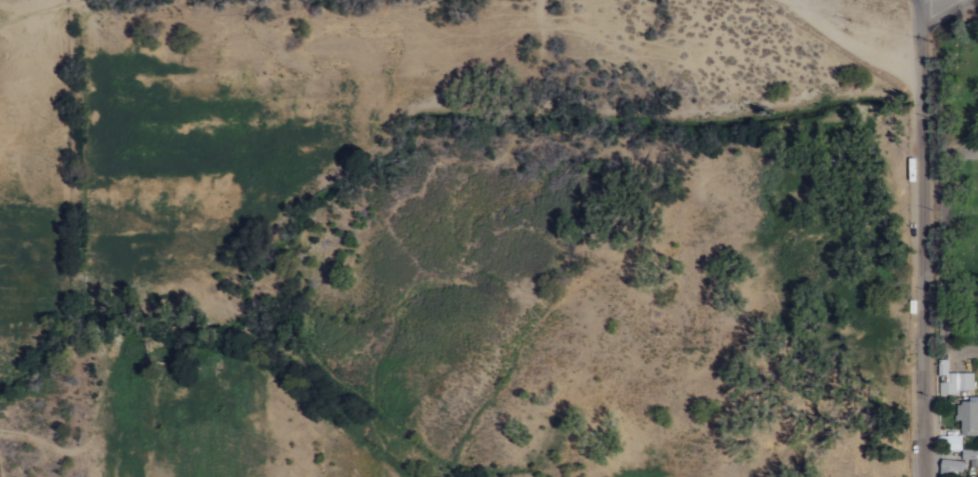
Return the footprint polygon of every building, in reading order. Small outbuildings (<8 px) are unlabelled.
[(940,372),(940,357),(950,357),(949,372),(975,372),(975,390),(959,390),(959,394),(939,394),(940,372)] [(971,396),(977,396),(977,432),(962,433),(962,418),(955,418),(955,413),(958,413),(958,402),(962,402),(962,400),(971,400),(971,396)] [(961,446),(977,446),(977,457),(961,457),(961,446)] [(940,460),(962,461),(961,471),(950,471),(949,476),(940,476),(940,460)]
